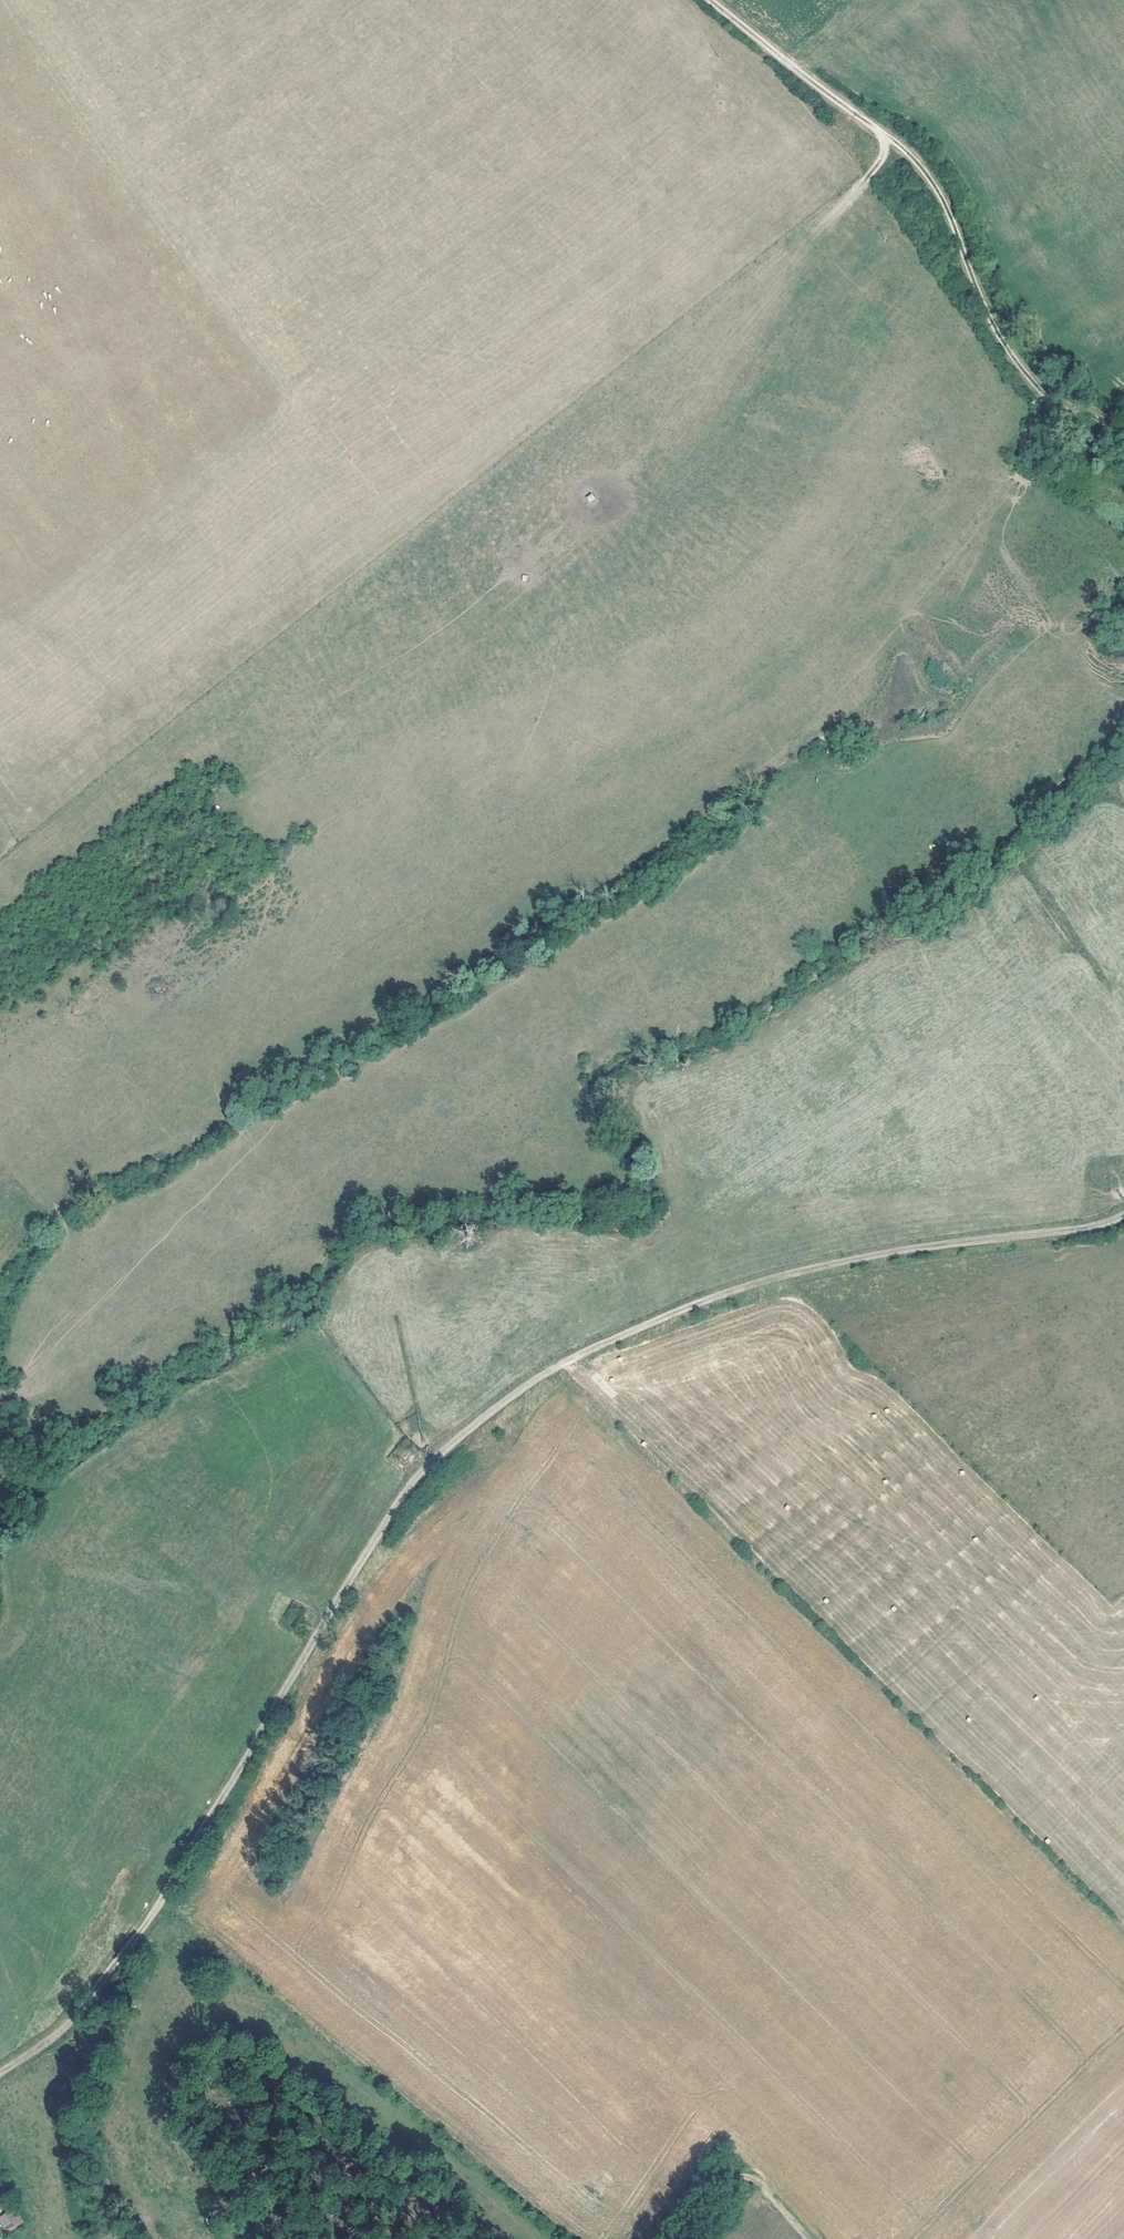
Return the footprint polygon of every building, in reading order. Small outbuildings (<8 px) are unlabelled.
[(383,1449),(404,1466),(421,1446),(400,1429),(383,1449)] [(275,1614),(296,1628),(311,1606),(290,1591),(275,1614)] [(23,2224),(15,2207),(0,2215),(0,2224),(5,2233),(23,2224)]
